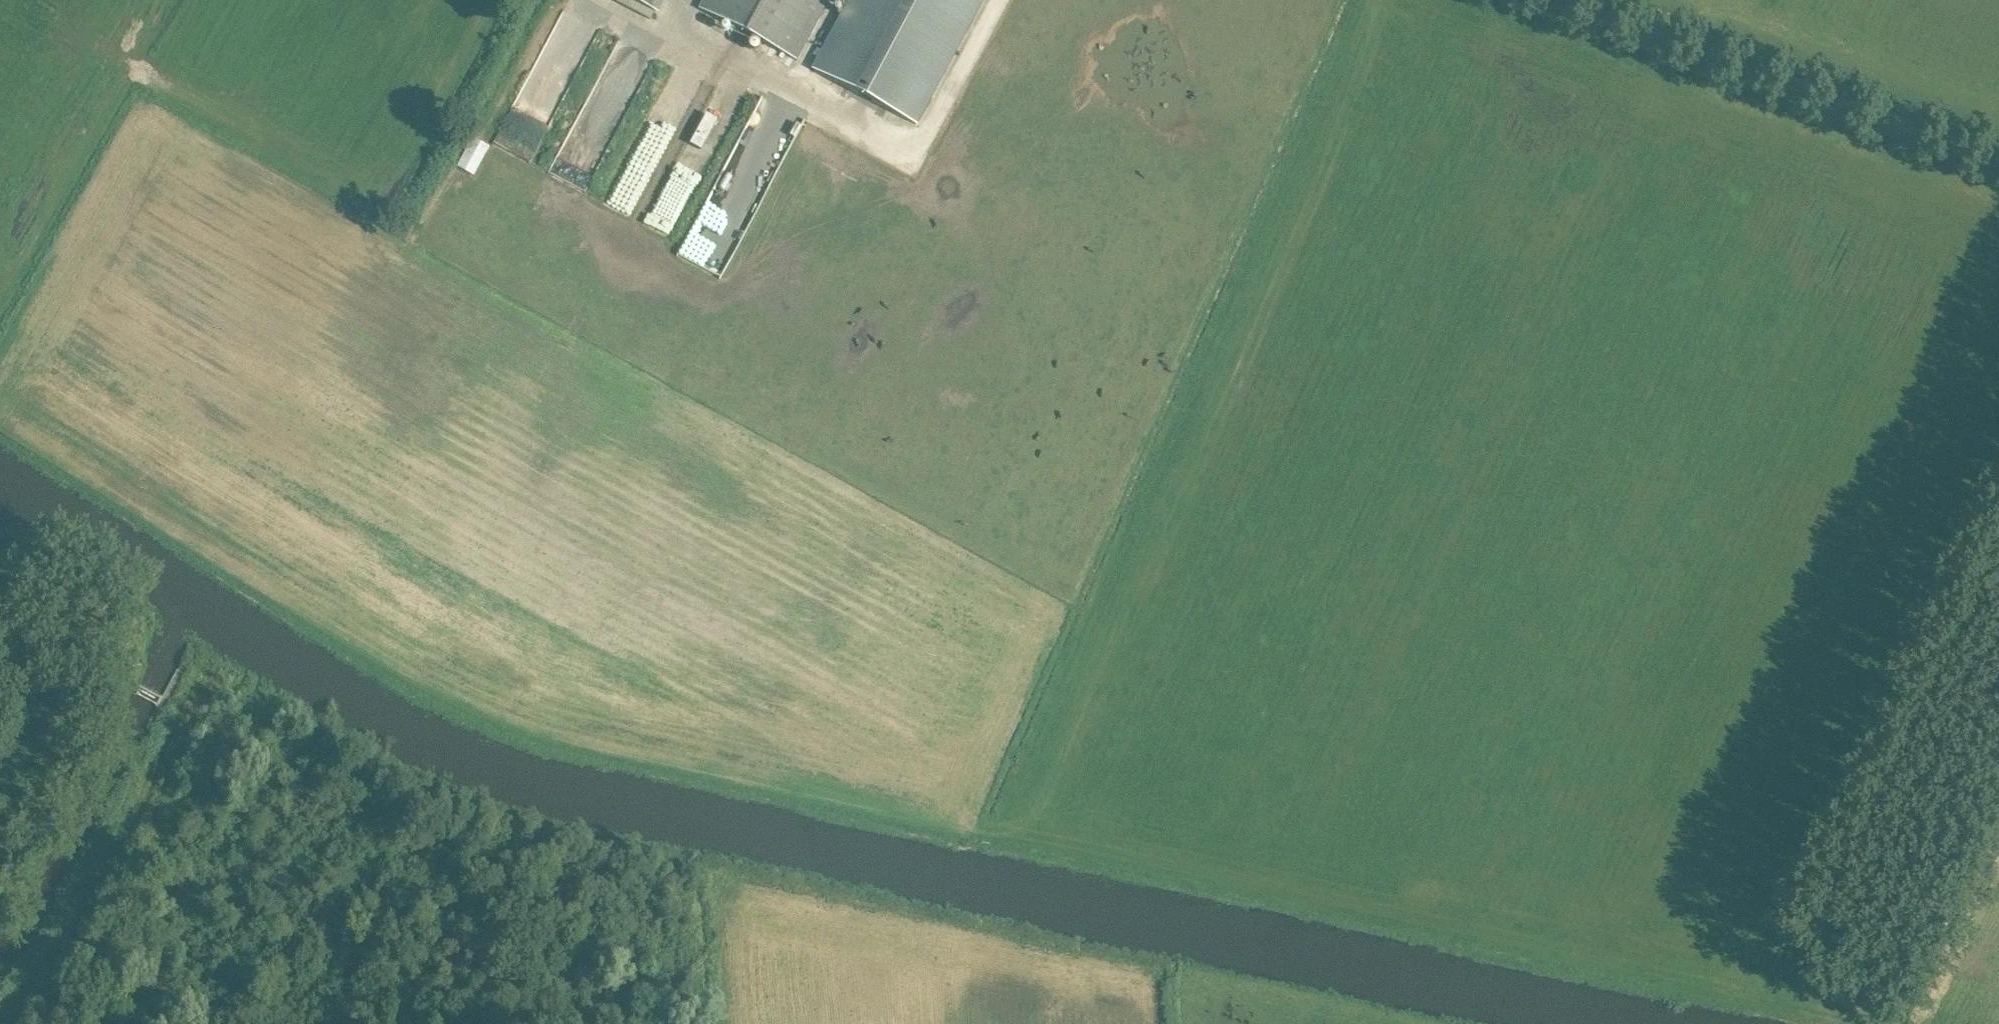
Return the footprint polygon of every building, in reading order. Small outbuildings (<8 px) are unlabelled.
[(656,13),(663,0),(632,0),(656,13)] [(701,9),(797,60),(829,0),(706,0),(701,9)] [(816,70),(917,124),(983,0),(853,0),(816,70)] [(666,149),(703,89),(677,74),(641,134),(666,149)] [(499,138),(531,158),(548,131),(516,112),(499,138)] [(632,216),(654,169),(627,156),(605,204),(632,216)]
